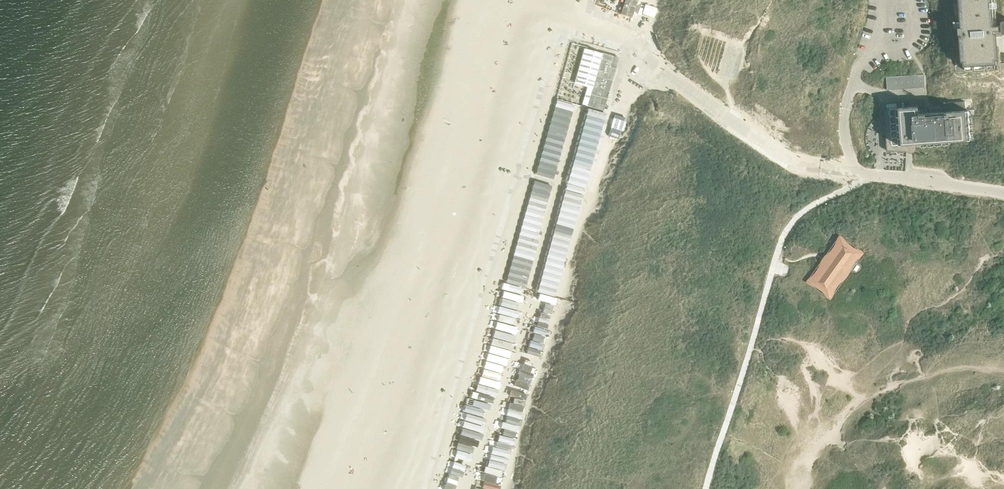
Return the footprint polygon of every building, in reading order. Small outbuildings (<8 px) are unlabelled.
[(655,0),(615,0),(611,10),(647,23),(655,0)] [(993,22),(992,0),(960,0),(961,14),(959,14),(959,16),(961,16),(962,27),(957,27),(957,29),(958,29),(958,34),(960,33),(962,54),(963,66),(964,66),(964,64),(972,63),(972,65),(974,65),(974,63),(985,62),(985,64),(986,64),(986,62),(994,62),(994,64),(995,64),(996,64),(995,59),(994,36),(996,36),(1001,36),(1001,32),(1003,32),(1003,21),(1000,21),(1000,22),(996,22),(993,22)] [(616,104),(629,64),(583,49),(571,89),(616,104)] [(923,73),(915,74),(916,87),(924,86),(923,73)] [(900,75),(901,88),(909,87),(908,74),(900,75)] [(909,87),(916,87),(915,74),(908,74),(909,87)] [(894,88),(893,75),(885,76),(886,89),(894,88)] [(900,75),(893,75),(894,88),(901,88),(900,75)] [(917,106),(883,109),(886,150),(906,151),(906,144),(919,143),(920,145),(920,143),(927,142),(927,145),(927,142),(934,142),(934,144),(934,142),(941,141),(941,144),(942,144),(941,141),(948,141),(948,143),(949,143),(949,141),(970,139),(968,110),(964,110),(963,102),(945,103),(945,111),(918,113),(917,106)] [(571,110),(554,105),(535,173),(552,178),(571,110)] [(584,113),(535,289),(553,294),(602,119),(584,113)] [(551,184),(533,179),(504,281),(524,286),(551,184)] [(841,240),(811,282),(828,294),(858,253),(841,240)] [(522,295),(524,289),(505,283),(503,289),(522,295)] [(528,346),(540,350),(546,332),(545,332),(550,317),(539,314),(528,346)] [(487,340),(475,388),(494,392),(501,360),(502,361),(506,345),(487,340)] [(521,362),(514,385),(529,390),(536,367),(521,362)] [(509,462),(522,397),(507,394),(504,413),(500,434),(498,434),(496,444),(489,443),(486,457),(509,462)] [(475,443),(477,436),(481,437),(483,431),(461,424),(452,453),(469,458),(473,442),(475,443)] [(461,463),(450,459),(441,488),(453,488),(461,463)] [(481,488),(493,488),(498,488),(498,483),(495,482),(496,474),(483,473),(481,488)]
